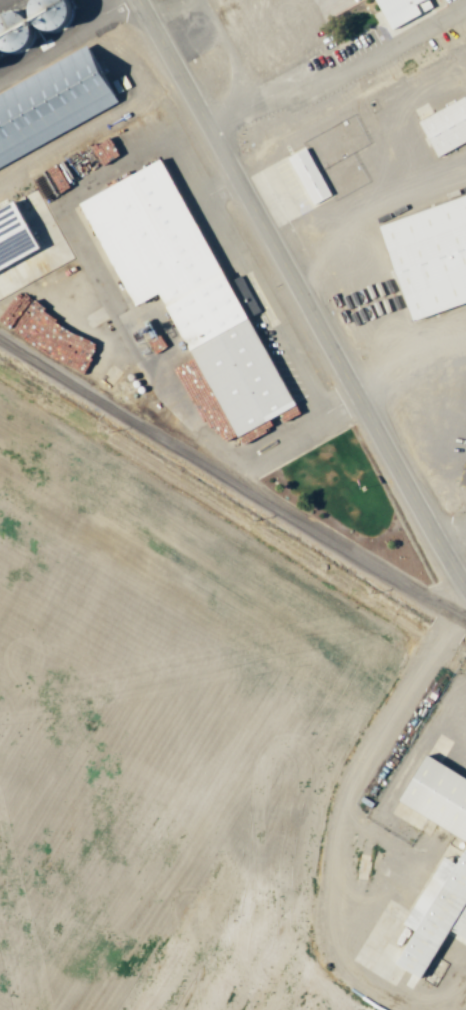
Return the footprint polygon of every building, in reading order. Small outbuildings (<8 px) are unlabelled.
[(81,12),(75,0),(34,0),(32,15),(6,10),(4,23),(0,22),(0,63),(23,51),(38,54),(40,40),(80,18),(81,12)] [(435,8),(431,0),(377,0),(391,29),(435,8)] [(124,101),(109,73),(106,72),(106,71),(93,45),(51,66),(64,69),(63,76),(66,77),(69,65),(75,76),(68,79),(73,89),(64,94),(77,97),(78,96),(81,83),(99,88),(98,94),(103,104),(98,106),(102,112),(124,101)] [(465,144),(465,100),(422,118),(437,156),(465,144)] [(27,154),(29,141),(25,140),(26,132),(21,131),(21,130),(2,126),(0,127),(0,169),(27,154)] [(334,196),(307,148),(289,158),(316,206),(334,196)] [(295,409),(170,158),(84,201),(136,307),(165,293),(238,438),(295,409)] [(415,318),(465,303),(465,196),(386,220),(415,318)] [(44,250),(19,202),(0,212),(0,272),(44,250)] [(465,839),(465,778),(427,757),(402,804),(465,839)] [(462,865),(447,857),(409,927),(417,931),(398,965),(425,980),(452,931),(465,939),(465,857),(462,865)]
